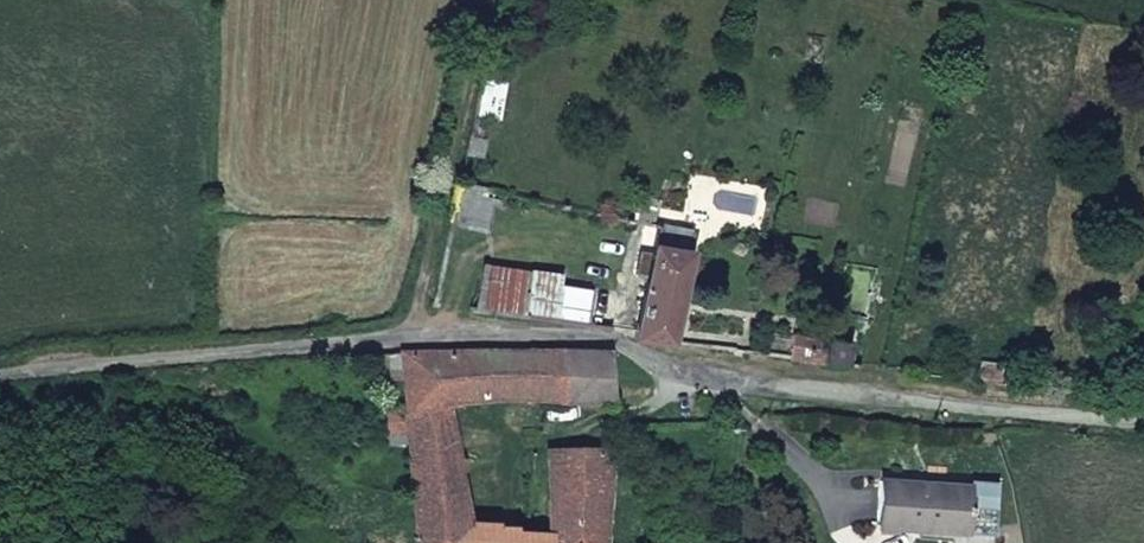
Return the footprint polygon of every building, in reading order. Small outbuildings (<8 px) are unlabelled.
[(512,83),(492,79),(484,123),(502,127),(512,83)] [(491,146),(479,144),(476,163),(486,165),(491,146)] [(506,249),(514,208),(468,199),(460,239),(506,249)] [(659,233),(656,257),(644,256),(639,281),(652,285),(642,344),(680,349),(699,240),(659,233)] [(477,310),(525,317),(534,274),(485,265),(477,310)] [(848,337),(796,330),(792,363),(864,372),(865,354),(847,351),(848,337)] [(558,403),(614,403),(614,352),(558,354),(558,403)] [(613,455),(559,457),(558,534),(512,534),(512,521),(474,523),(468,405),(558,403),(558,354),(404,357),(405,396),(384,398),(386,432),(405,432),(413,542),(613,542),(613,455)] [(927,538),(972,542),(976,494),(890,483),(885,534),(927,538)] [(976,494),(972,542),(982,542),(999,542),(1003,490),(977,488),(976,494)]
